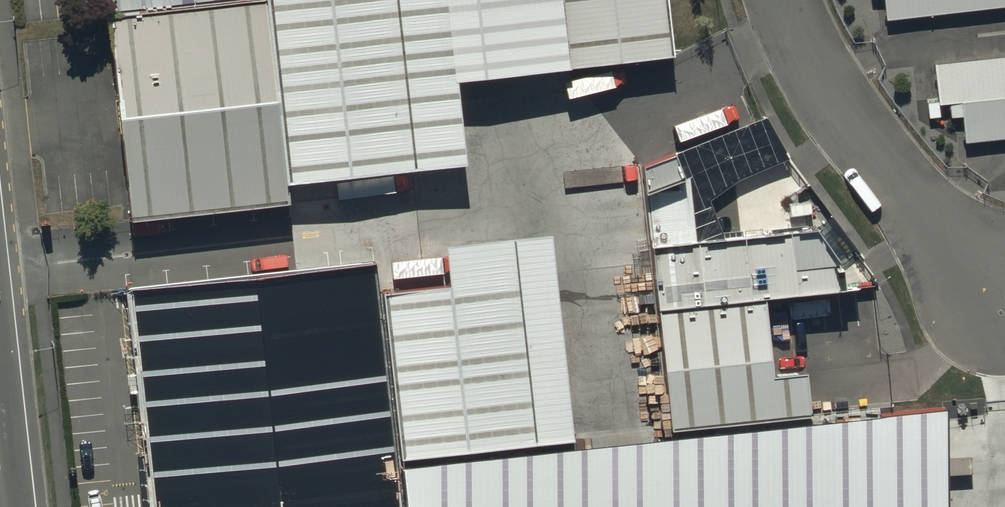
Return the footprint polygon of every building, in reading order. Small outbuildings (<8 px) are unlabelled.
[(132,220),(291,202),(267,0),(107,0),(132,220)] [(293,200),(470,181),(461,97),(567,86),(558,0),(271,0),(293,200)] [(668,0),(561,0),(569,66),(674,54),(668,0)] [(887,20),(1004,7),(1004,0),(885,0),(887,20)] [(932,64),(936,105),(951,103),(952,117),(964,116),(967,142),(1004,138),(1004,56),(932,64)] [(394,448),(568,430),(546,221),(441,232),(445,274),(380,280),(394,448)] [(810,235),(647,254),(667,421),(805,407),(799,363),(767,366),(759,296),(846,287),(810,235)] [(135,287),(159,506),(401,506),(394,448),(374,262),(135,287)] [(937,394),(805,407),(667,421),(568,430),(394,448),(401,506),(938,506),(937,394)]
